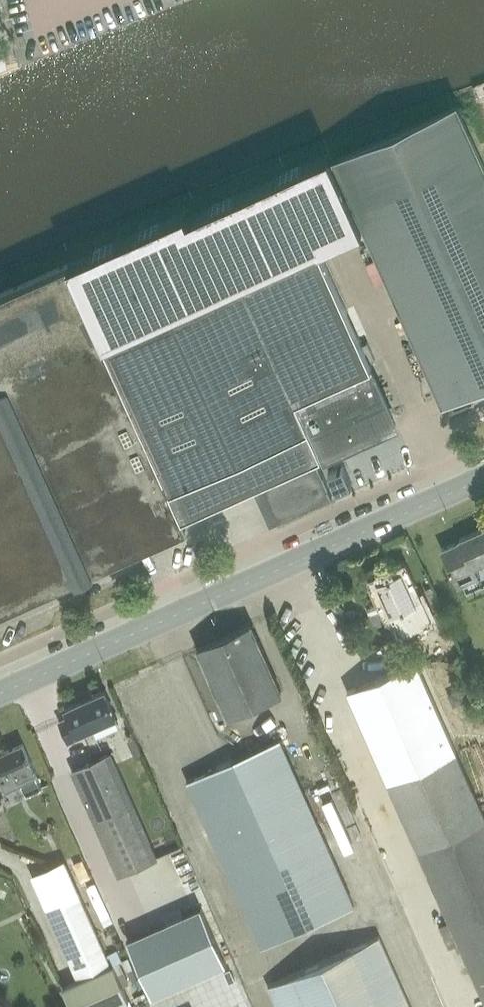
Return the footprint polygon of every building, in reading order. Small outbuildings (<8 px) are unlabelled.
[(334,161),(438,395),(443,405),(483,387),(483,178),(452,109),(450,110),(334,161)] [(0,293),(0,610),(186,527),(181,517),(252,485),(267,517),(268,520),(269,523),(332,495),(329,490),(315,456),(321,454),(322,458),(396,425),(391,414),(369,367),(371,366),(288,181),(284,173),(187,217),(184,210),(0,293)] [(442,548),(458,585),(478,577),(473,566),(483,561),(483,528),(459,539),(460,540),(442,548)] [(376,582),(367,587),(375,606),(385,602),(391,615),(394,614),(402,632),(422,623),(435,652),(447,647),(434,618),(431,619),(421,599),(415,602),(401,571),(376,582)] [(251,625),(197,649),(227,716),(281,692),(251,625)] [(347,691),(388,783),(483,997),(483,817),(455,752),(456,752),(415,661),(375,678),(347,691)] [(116,716),(104,690),(65,707),(70,718),(66,720),(59,723),(66,738),(116,716)] [(186,780),(261,946),(354,905),(280,738),(186,780)] [(7,791),(21,785),(25,795),(42,788),(22,744),(0,754),(0,776),(7,791)] [(110,754),(72,771),(118,874),(156,857),(110,754)] [(46,907),(78,980),(62,987),(71,1006),(112,1006),(129,1000),(123,987),(129,984),(119,962),(111,966),(79,892),(46,907)] [(201,907),(127,940),(151,996),(225,963),(201,907)] [(267,985),(277,1006),(410,1006),(378,936),(267,985)]
